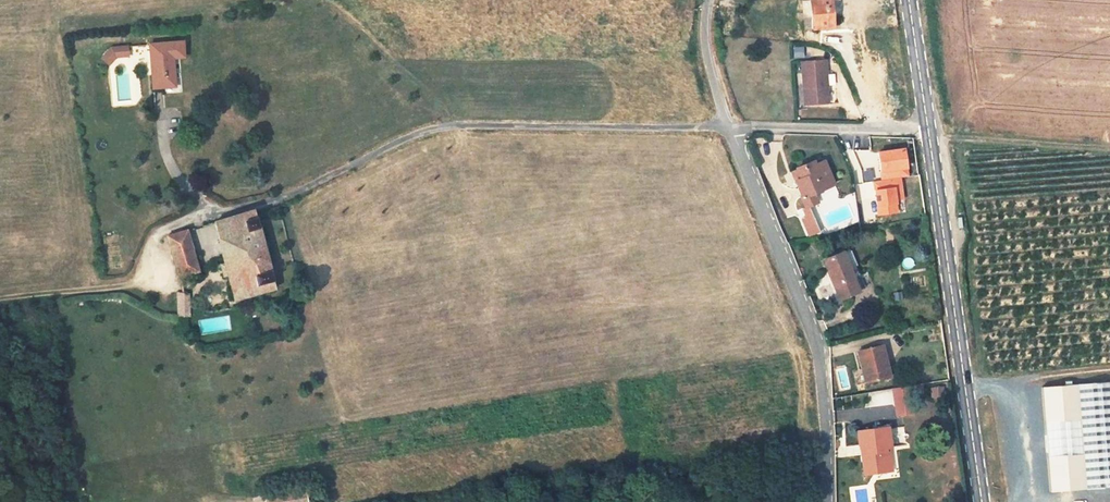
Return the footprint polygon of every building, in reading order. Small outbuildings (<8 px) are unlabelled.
[(834,27),(833,16),(841,16),(840,0),(805,0),(806,28),(834,27)] [(896,15),(895,0),(881,0),(882,16),(896,15)] [(727,26),(730,7),(720,6),(718,25),(727,26)] [(148,43),(152,89),(171,87),(169,57),(184,56),(182,40),(148,43)] [(793,45),(793,57),(803,57),(804,46),(793,45)] [(101,59),(108,65),(115,57),(128,56),(127,46),(111,48),(101,59)] [(804,104),(828,103),(826,70),(825,70),(824,60),(802,61),(804,104)] [(909,176),(905,147),(878,151),(881,179),(873,181),(877,215),(898,212),(897,201),(904,200),(901,177),(909,176)] [(832,181),(824,163),(816,166),(814,159),(797,166),(801,177),(795,180),(806,206),(821,200),(818,192),(825,189),(823,185),(832,181)] [(273,289),(255,214),(231,220),(212,225),(231,299),(273,289)] [(197,251),(193,233),(168,239),(171,257),(178,276),(196,273),(190,253),(197,251)] [(860,278),(849,250),(823,261),(838,299),(856,291),(853,281),(860,278)] [(912,268),(915,259),(905,256),(902,265),(912,268)] [(177,291),(177,318),(189,318),(189,291),(177,291)] [(867,380),(889,374),(881,343),(858,349),(867,380)] [(1043,387),(1050,492),(1109,487),(1109,381),(1043,387)] [(911,385),(892,388),(897,416),(915,413),(911,385)] [(857,432),(859,446),(866,445),(867,454),(860,455),(863,477),(876,475),(876,470),(887,469),(885,451),(891,451),(888,428),(857,432)] [(893,468),(891,451),(885,451),(887,469),(893,468)]
